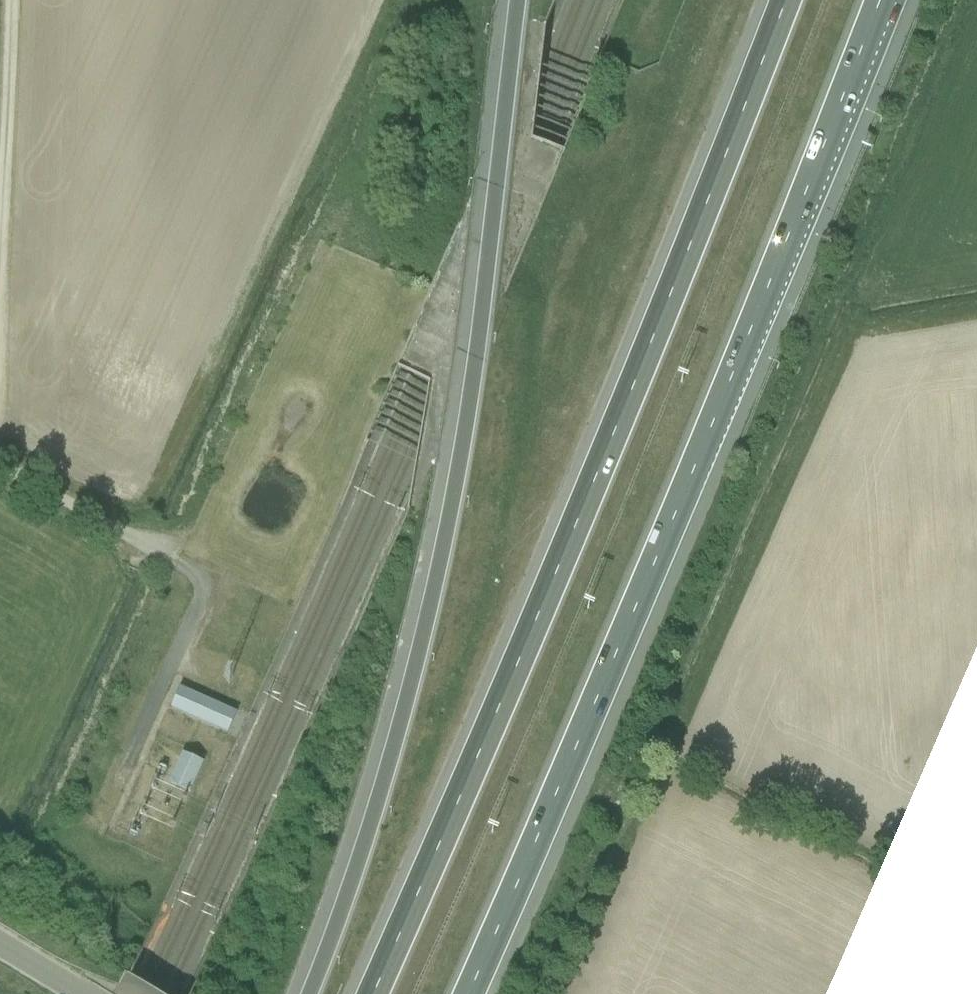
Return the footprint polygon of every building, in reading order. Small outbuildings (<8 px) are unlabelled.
[(239,715),(181,689),(172,710),(229,736),(239,715)] [(204,763),(182,753),(169,782),(191,792),(204,763)]
